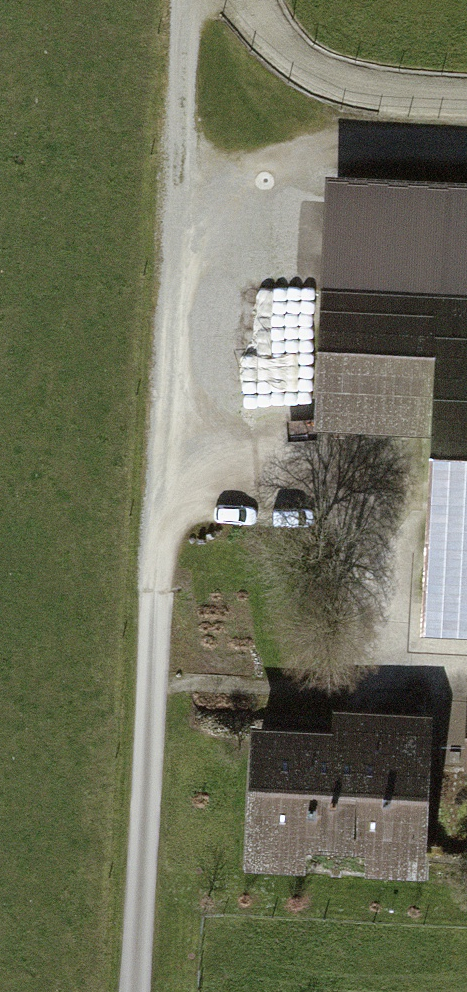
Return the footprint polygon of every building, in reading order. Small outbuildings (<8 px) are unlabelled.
[(320,186),(309,442),(432,448),(424,631),(466,633),(466,193),(320,186)] [(255,733),(247,870),(427,881),(436,716),(335,710),(333,738),(255,733)]
